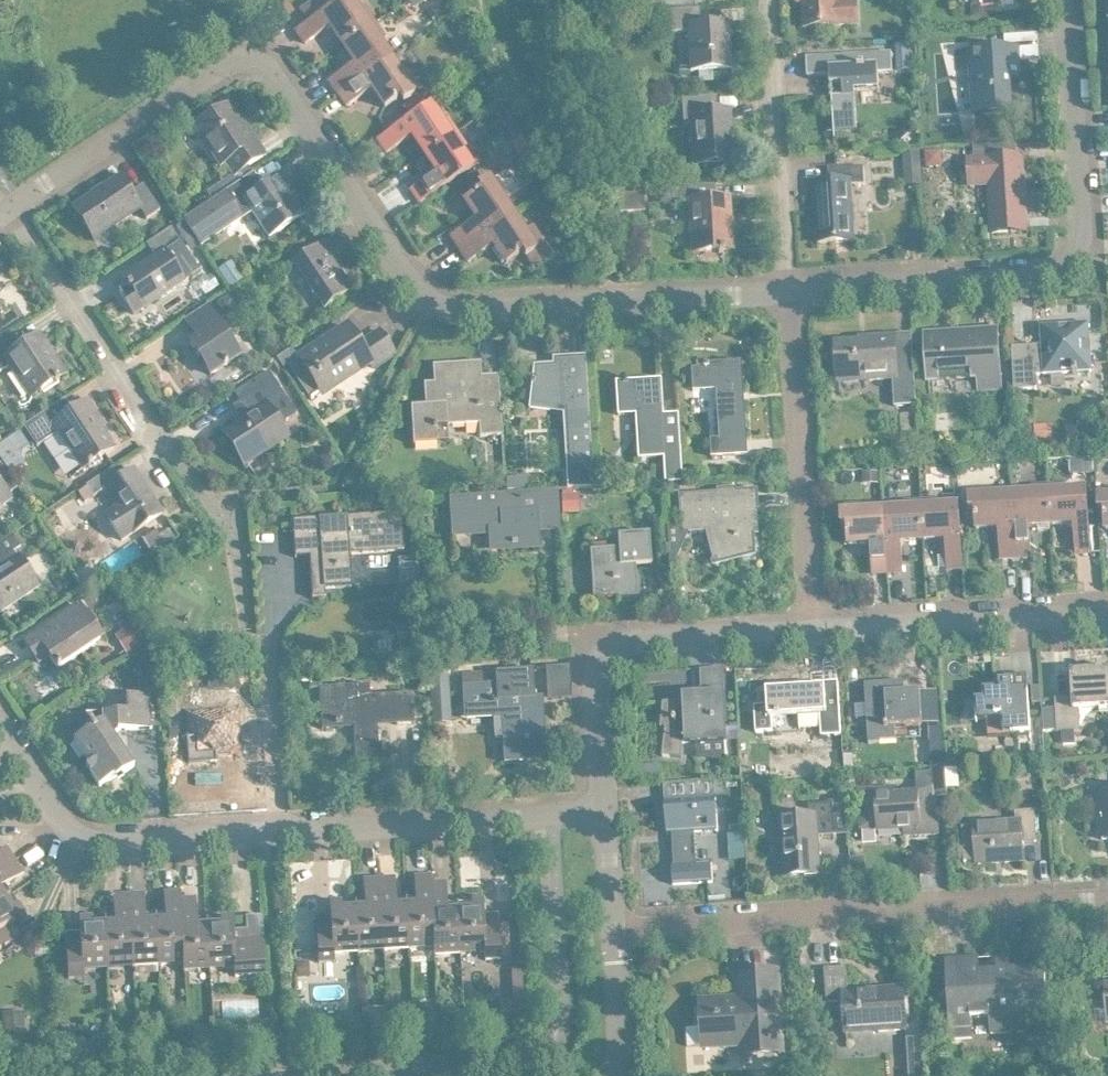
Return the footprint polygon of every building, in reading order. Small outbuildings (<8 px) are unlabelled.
[(351,36),(383,15),(373,1),(372,1),(373,2),(370,4),(368,0),(311,0),(310,1),(317,13),(304,21),(313,34),(339,17),(351,36)] [(699,63),(736,61),(735,31),(737,31),(736,14),(708,16),(707,0),(703,0),(671,2),(672,24),(696,23),(699,63)] [(812,19),(847,17),(867,16),(866,0),(810,0),(812,19)] [(337,71),(346,84),(399,49),(387,31),(391,29),(391,30),(392,29),(383,15),(351,36),(363,54),(337,71)] [(979,59),(981,104),(1019,102),(1017,61),(1025,61),(1024,41),(963,45),(964,60),(979,59)] [(838,69),(841,124),(865,123),(862,83),(886,81),(885,65),(900,64),(899,46),(814,51),(815,71),(838,69)] [(399,49),(346,84),(354,97),(380,80),(393,99),(408,89),(411,93),(423,85),(420,81),(424,78),(415,63),(414,64),(414,65),(411,67),(399,49)] [(504,77),(496,82),(505,95),(513,90),(504,77)] [(700,116),(703,156),(740,154),(739,136),(742,136),(742,133),(737,133),(736,123),(738,123),(737,103),(723,104),(722,89),(725,88),(725,87),(690,89),(692,116),(700,116)] [(425,89),(412,97),(418,107),(431,98),(425,89)] [(517,94),(511,98),(519,111),(525,107),(517,94)] [(420,126),(432,145),(464,124),(454,110),(453,111),(454,112),(450,114),(438,96),(386,130),(395,143),(420,126)] [(203,118),(229,156),(235,152),(243,165),(271,147),(253,120),(251,121),(235,97),(203,118)] [(464,124),(432,145),(445,163),(419,180),(428,194),(480,159),(468,141),(472,138),(472,139),(474,139),(464,124)] [(981,152),(976,153),(978,179),(979,179),(979,174),(996,173),(999,225),(1035,223),(1035,221),(1034,221),(1033,211),(1034,211),(1034,209),(1032,210),(1031,183),(1032,183),(1032,182),(1031,182),(1029,150),(1020,150),(1019,135),(980,137),(981,152)] [(948,143),(932,144),(934,161),(950,159),(948,143)] [(928,146),(910,147),(911,162),(929,161),(928,146)] [(243,165),(215,184),(220,191),(253,170),(261,164),(256,157),(243,165)] [(821,175),(825,236),(861,233),(857,177),(872,176),(871,159),(836,161),(837,174),(821,175)] [(459,227),(467,240),(520,205),(508,187),(512,185),(512,186),(514,185),(504,171),(499,174),(496,169),(490,174),(483,164),(464,176),(473,191),(472,192),(485,210),(459,227)] [(109,178),(111,181),(103,187),(101,185),(81,199),(102,230),(147,200),(154,210),(168,201),(151,175),(138,184),(128,168),(111,179),(110,177),(109,178)] [(260,204),(277,229),(311,207),(285,168),(262,183),(253,170),(220,191),(191,211),(206,234),(217,227),(219,219),(233,222),(234,215),(253,203),(260,204)] [(699,193),(702,243),(727,242),(727,244),(731,244),(731,241),(739,241),(736,191),(724,191),(723,176),(682,178),(683,194),(699,193)] [(652,184),(626,186),(627,204),(653,203),(652,184)] [(679,186),(668,186),(668,195),(679,195),(679,186)] [(520,205),(467,240),(476,253),(502,236),(514,255),(530,245),(533,249),(540,258),(559,246),(540,217),(536,220),(536,219),(535,220),(532,223),(520,205)] [(192,214),(181,221),(188,232),(199,225),(192,214)] [(179,218),(154,235),(163,248),(132,269),(137,276),(135,277),(137,281),(139,280),(152,298),(208,261),(188,232),(181,221),(179,218)] [(302,253),(331,298),(332,299),(360,281),(329,235),(302,253)] [(237,251),(223,261),(235,278),(249,269),(237,251)] [(250,280),(243,286),(250,294),(257,289),(250,280)] [(235,286),(224,294),(232,306),(244,298),(235,286)] [(248,346),(214,295),(192,310),(205,329),(198,334),(218,365),(232,356),(232,357),(235,355),(235,354),(248,346)] [(1019,343),(1021,383),(1044,382),(1043,367),(1080,365),(1080,367),(1085,367),(1085,365),(1098,364),(1095,316),(1048,319),(1049,341),(1019,343)] [(319,340),(320,342),(307,351),(319,369),(323,366),(329,374),(330,373),(334,380),(377,352),(381,359),(402,346),(387,322),(367,335),(356,318),(334,333),(332,331),(319,340)] [(680,319),(681,335),(690,334),(696,328),(696,319),(680,319)] [(932,326),(935,373),(987,369),(988,382),(986,382),(986,383),(1007,381),(1004,322),(932,326)] [(29,338),(20,324),(0,337),(0,358),(5,365),(18,356),(38,388),(62,373),(63,375),(67,372),(66,370),(74,365),(48,325),(29,338)] [(899,372),(901,398),(923,397),(921,356),(903,357),(902,328),(878,330),(879,333),(866,334),(866,332),(840,333),(841,349),(844,349),(845,375),(847,375),(847,373),(876,372),(876,374),(899,372)] [(300,340),(285,350),(292,360),(297,357),(307,351),(300,340)] [(574,463),(575,481),(601,479),(593,347),(575,348),(575,354),(541,356),(540,370),(538,370),(538,374),(539,375),(537,394),(574,399),(577,463),(574,463)] [(718,431),(719,448),(754,445),(748,353),(737,354),(737,352),(733,353),(733,354),(704,356),(705,377),(723,376),(726,430),(718,431)] [(487,428),(510,427),(507,381),(490,382),(489,353),(441,356),(442,374),(432,375),(433,396),(419,397),(421,432),(445,430),(444,417),(487,415),(487,428)] [(233,423),(255,455),(294,429),(283,413),(286,411),(292,412),(304,404),(276,361),(247,381),(253,389),(252,390),(261,404),(233,423)] [(671,448),(673,474),(689,473),(687,440),(672,441),(668,371),(635,373),(635,371),(630,372),(630,373),(624,373),(625,395),(643,394),(646,449),(671,448)] [(122,439),(109,419),(113,417),(96,391),(80,401),(73,390),(31,417),(45,437),(67,423),(91,460),(95,457),(97,459),(101,456),(99,454),(122,439)] [(1060,418),(1042,419),(1043,436),(1061,435),(1060,418)] [(9,454),(0,441),(0,460),(9,454)] [(1099,452),(1078,453),(1078,467),(1100,466),(1099,452)] [(120,459),(94,476),(95,478),(101,487),(112,480),(124,498),(115,504),(131,529),(131,530),(170,504),(141,460),(127,470),(120,459)] [(17,490),(0,464),(0,501),(17,490)] [(886,465),(870,465),(870,476),(886,475),(886,465)] [(525,469),(515,469),(515,482),(525,481),(525,469)] [(95,478),(86,484),(92,493),(101,487),(95,478)] [(1072,478),(1055,479),(1058,517),(1081,516),(1083,547),(1098,546),(1094,482),(1073,484),(1072,478)] [(1039,486),(1018,487),(1023,550),(1039,549),(1036,519),(1058,517),(1055,479),(1039,480),(1039,486)] [(548,523),(569,522),(566,481),(457,488),(459,523),(506,520),(507,538),(548,535),(548,523)] [(571,486),(570,486),(571,505),(588,504),(587,485),(581,486),(581,481),(570,481),(571,486)] [(726,484),(687,487),(689,522),(690,522),(719,520),(727,552),(727,554),(761,545),(758,500),(764,499),(763,482),(726,484)] [(1023,550),(1018,487),(997,488),(997,483),(981,484),(981,489),(976,490),(976,503),(982,503),(983,522),(1005,520),(1007,551),(1023,550)] [(1104,489),(1095,490),(1096,506),(1105,505),(1105,503),(1104,489)] [(945,493),(928,494),(930,532),(952,531),(954,562),(970,561),(966,498),(945,499),(945,493)] [(912,501),(890,502),(895,565),(910,564),(908,534),(930,532),(928,494),(911,495),(912,501)] [(895,565),(890,502),(870,503),(870,498),(853,499),(853,504),(848,505),(848,518),(854,518),(855,537),(877,536),(879,566),(895,565)] [(410,504),(320,509),(323,565),(329,565),(329,573),(324,573),(325,597),(323,597),(323,603),(357,601),(356,598),(354,598),(353,571),(350,571),(348,537),(383,534),(385,579),(414,578),(410,504)] [(160,517),(148,525),(158,541),(171,533),(160,517)] [(601,542),(603,587),(601,587),(601,589),(626,587),(626,590),(646,588),(644,556),(660,555),(658,524),(626,526),(627,539),(598,541),(598,542),(601,542)] [(28,537),(20,525),(0,538),(0,556),(1,556),(4,561),(0,564),(0,592),(7,602),(45,577),(26,547),(24,548),(21,542),(28,537)] [(103,635),(101,632),(108,628),(87,596),(32,633),(43,649),(53,642),(65,660),(103,635)] [(139,615),(123,626),(136,647),(153,636),(139,615)] [(204,651),(205,662),(222,661),(221,650),(204,651)] [(1103,661),(1104,663),(1078,664),(1077,664),(1079,690),(1062,691),(1062,702),(1063,723),(1064,725),(1087,724),(1086,702),(1107,700),(1107,660),(1103,661)] [(500,703),(501,708),(509,708),(512,754),(553,751),(553,754),(555,754),(551,700),(544,701),(541,661),(503,664),(504,675),(470,677),(470,678),(472,678),(474,705),(500,703)] [(1022,727),(1022,730),(1038,730),(1035,680),(1020,681),(1020,672),(1006,673),(1006,681),(990,682),(991,692),(982,692),(983,711),(995,710),(997,728),(1022,727)] [(774,698),(761,699),(763,725),(780,724),(779,709),(805,708),(806,721),(827,720),(828,729),(848,727),(844,674),(808,676),(808,680),(773,682),(774,698)] [(872,676),(875,734),(903,732),(902,719),(929,717),(927,684),(903,685),(903,674),(872,676)] [(327,679),(327,680),(329,715),(343,714),(343,716),(349,716),(349,714),(365,713),(367,753),(387,752),(385,712),(404,711),(404,716),(423,714),(421,684),(403,685),(403,687),(378,689),(377,676),(327,679)] [(1047,679),(1039,680),(1040,695),(1048,695),(1047,679)] [(93,757),(107,777),(128,763),(129,766),(142,758),(122,727),(121,721),(159,719),(157,685),(134,686),(135,701),(102,704),(102,709),(94,714),(98,719),(81,730),(97,755),(93,757)] [(669,748),(688,750),(690,735),(733,733),(730,686),(707,688),(707,692),(670,695),(667,719),(672,720),(669,748)] [(458,693),(444,694),(444,715),(458,715),(458,693)] [(1062,702),(1050,702),(1051,724),(1063,723),(1062,702)] [(255,723),(216,726),(216,741),(187,742),(189,776),(242,773),(241,751),(256,750),(255,723)] [(901,781),(867,783),(870,821),(884,820),(884,824),(910,822),(911,828),(943,826),(941,796),(941,790),(954,789),(952,760),(938,761),(939,778),(925,779),(926,786),(902,788),(901,781)] [(685,792),(672,793),(674,826),(679,826),(681,858),(679,858),(680,877),(720,874),(719,855),(704,856),(702,825),(725,823),(723,790),(722,775),(685,777),(685,792)] [(788,811),(791,867),(791,868),(801,867),(801,869),(825,867),(825,868),(826,868),(824,828),(841,827),(839,795),(815,797),(816,809),(788,811)] [(969,819),(971,855),(984,854),(984,856),(1030,853),(1029,836),(1044,835),(1042,803),(1022,804),(1023,814),(982,817),(982,819),(969,819)] [(23,851),(14,839),(0,848),(0,866),(23,851)] [(13,889),(5,877),(9,874),(12,878),(32,865),(23,851),(0,866),(0,897),(13,889)] [(414,897),(417,939),(441,938),(442,938),(438,874),(439,874),(438,866),(422,867),(423,891),(428,891),(428,896),(414,897)] [(378,899),(363,900),(366,943),(391,941),(387,869),(371,870),(373,894),(377,894),(378,899)] [(403,869),(387,869),(391,941),(417,939),(414,897),(400,898),(400,892),(404,892),(403,869)] [(454,873),(439,874),(438,874),(442,938),(441,938),(442,946),(468,944),(465,901),(451,902),(451,897),(455,897),(454,873)] [(178,912),(163,913),(166,955),(191,954),(188,890),(189,890),(188,882),(172,883),(173,906),(178,906),(178,912)] [(152,884),(137,885),(141,957),(166,955),(163,913),(149,913),(149,908),(154,908),(152,884)] [(127,915),(113,916),(115,958),(141,957),(137,885),(121,886),(122,910),(127,909),(127,915)] [(30,926),(22,914),(33,906),(26,896),(21,900),(13,889),(0,897),(0,946),(30,926)] [(203,889),(189,890),(188,890),(191,954),(191,961),(217,960),(215,917),(201,918),(200,913),(205,912),(203,889)] [(479,900),(465,901),(468,944),(492,943),(493,951),(508,950),(506,905),(491,906),(490,893),(479,894),(479,900)] [(366,943),(363,900),(350,901),(349,894),(337,895),(338,908),(324,909),(326,954),(342,953),(341,944),(366,943)] [(229,916),(215,917),(217,960),(242,958),(242,967),(274,965),(270,907),(253,908),(254,921),(241,922),(240,909),(228,910),(229,916)] [(115,958),(113,916),(99,917),(99,910),(87,911),(88,924),(73,925),(76,970),(92,969),(91,960),(115,958)] [(316,952),(302,953),(303,970),(317,969),(316,952)] [(831,960),(833,1003),(852,1002),(853,1026),(912,1022),(910,980),(855,983),(853,959),(831,960)] [(507,993),(507,1003),(532,1002),(530,960),(518,961),(520,992),(507,993)] [(953,967),(956,1022),(978,1021),(978,1010),(996,1008),(997,1026),(1035,1024),(1034,1006),(1055,1005),(1052,961),(953,967)] [(750,1048),(787,1046),(783,964),(745,966),(747,992),(707,995),(710,1039),(749,1036),(750,1048)] [(1097,988),(1099,1026),(1107,1026),(1107,987),(1097,988)] [(31,1003),(4,1005),(6,1037),(32,1035),(31,1003)] [(273,1012),(260,1013),(261,1028),(274,1027),(273,1012)] [(81,1018),(70,1018),(71,1033),(82,1032),(81,1018)] [(978,1021),(957,1022),(958,1033),(979,1032),(978,1021)] [(800,1054),(790,1055),(790,1068),(801,1067),(800,1054)]
